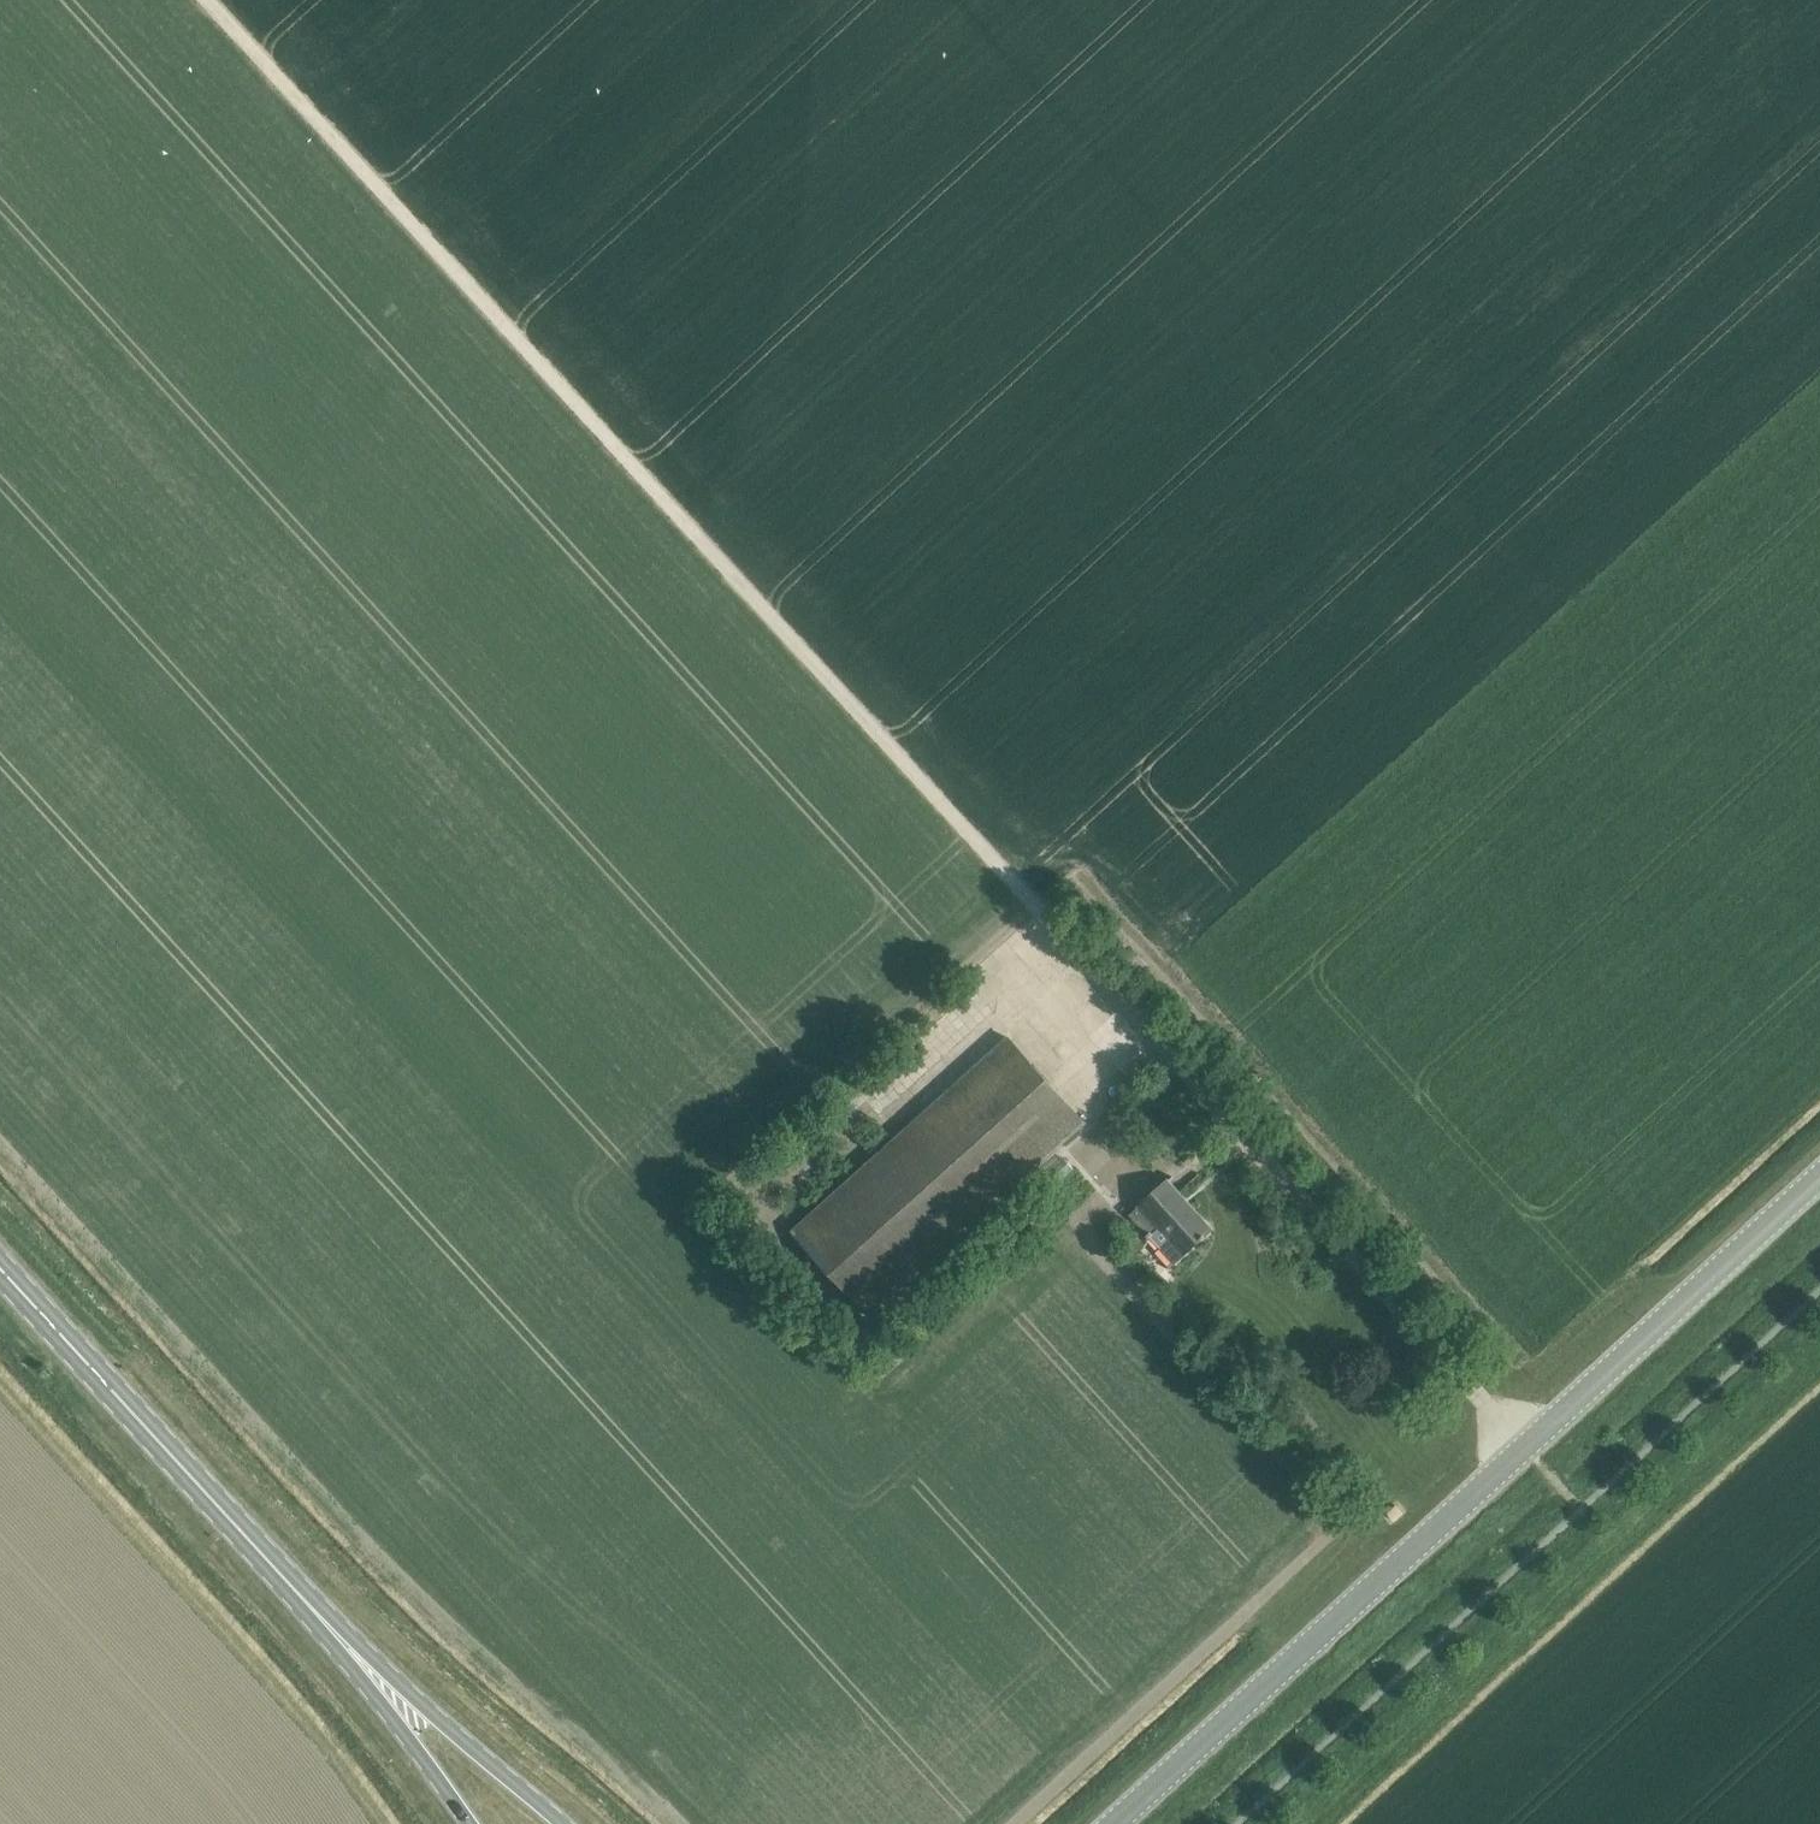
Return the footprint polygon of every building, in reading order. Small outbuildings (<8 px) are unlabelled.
[(793,1230),(870,1316),(1086,1123),(1008,1037),(793,1230)] [(1172,1177),(1129,1215),(1149,1238),(1173,1263),(1173,1264),(1184,1255),(1211,1230),(1167,1182),(1173,1177),(1172,1177)]
